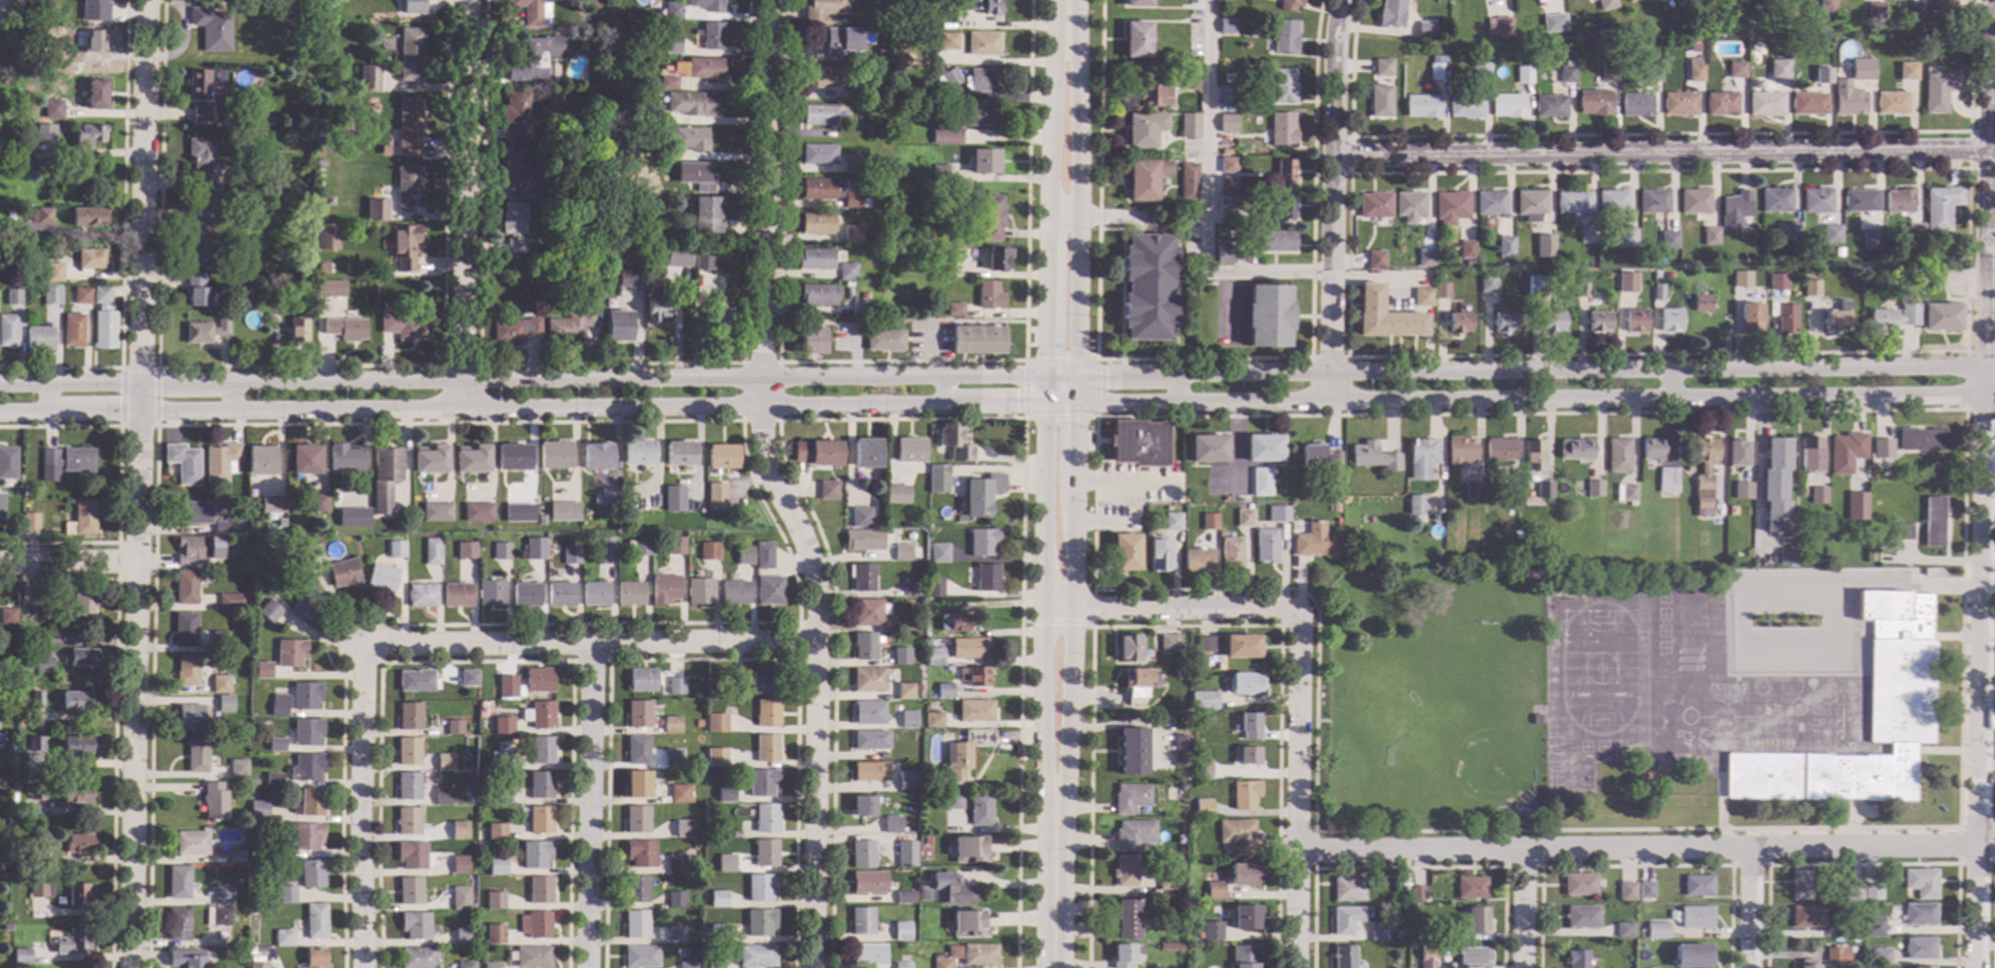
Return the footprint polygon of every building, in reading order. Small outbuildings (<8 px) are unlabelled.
[(81,22),(81,0),(105,0),(105,2),(110,2),(110,22),(81,22)] [(263,8),(263,0),(274,0),(274,8),(263,8)] [(401,14),(401,0),(424,0),(423,14),(401,14)] [(508,8),(508,0),(541,0),(541,4),(548,3),(548,18),(541,18),(541,29),(523,29),(523,8),(508,8)] [(687,7),(687,0),(722,0),(722,13),(703,13),(703,8),(687,7)] [(809,6),(809,0),(846,0),(846,15),(822,15),(822,22),(804,22),(804,6),(809,6)] [(951,11),(951,0),(998,0),(998,16),(980,15),(980,10),(951,11)] [(1123,8),(1123,0),(1150,0),(1150,8),(1123,8)] [(1278,2),(1278,0),(1303,0),(1301,7),(1300,6),(1299,8),(1296,8),(1294,14),(1278,10),(1280,2),(1278,2)] [(1382,6),(1382,0),(1405,0),(1401,29),(1377,26),(1380,5),(1382,6)] [(1600,11),(1597,0),(1614,0),(1616,7),(1600,11)] [(1818,11),(1819,0),(1837,0),(1835,13),(1818,11)] [(1937,12),(1937,0),(1957,0),(1957,12),(1937,12)] [(682,20),(663,20),(664,3),(682,3),(682,20)] [(1885,20),(1868,20),(1868,3),(1885,3),(1885,20)] [(1927,3),(1926,20),(1911,20),(1911,3),(1927,3)] [(209,14),(230,13),(231,53),(202,53),(202,26),(190,26),(189,8),(209,8),(209,14)] [(1511,36),(1486,36),(1486,19),(1493,19),(1493,17),(1511,17),(1511,36)] [(1235,34),(1219,34),(1219,19),(1235,19),(1235,34)] [(1566,36),(1554,37),(1553,20),(1565,19),(1566,36)] [(1297,22),(1296,33),(1298,33),(1297,53),(1295,53),(1295,54),(1272,53),(1273,40),(1269,40),(1270,25),(1275,25),(1275,20),(1297,22)] [(1150,59),(1124,58),(1124,44),(1122,44),(1122,34),(1124,34),(1125,22),(1150,23),(1150,59)] [(723,51),(702,51),(702,23),(723,24),(723,51)] [(1433,40),(1417,40),(1417,23),(1433,23),(1433,40)] [(422,83),(398,82),(399,28),(423,29),(422,83)] [(860,29),(860,51),(844,51),(844,58),(824,58),(824,28),(860,29)] [(957,51),(938,51),(938,49),(933,49),(933,35),(939,35),(939,33),(958,33),(957,51)] [(999,57),(966,57),(967,33),(999,33),(999,57)] [(680,55),(663,55),(664,35),(680,35),(680,55)] [(565,58),(545,58),(545,62),(550,62),(550,79),(525,80),(525,82),(504,81),(504,62),(522,63),(522,39),(543,39),(543,36),(565,36),(565,58)] [(113,53),(83,52),(83,37),(113,38),(113,53)] [(1821,47),(1812,46),(1812,38),(1821,38),(1821,47)] [(662,55),(654,55),(654,47),(662,47),(662,55)] [(722,83),(703,83),(703,79),(687,78),(687,59),(723,59),(722,83)] [(1699,66),(1703,66),(1702,83),(1687,82),(1688,59),(1699,59),(1699,66)] [(1391,77),(1374,76),(1374,60),(1392,60),(1391,77)] [(1787,81),(1769,81),(1769,60),(1788,60),(1787,81)] [(1873,81),(1850,81),(1850,60),(1873,60),(1873,81)] [(1744,79),(1727,78),(1728,63),(1745,63),(1744,79)] [(1445,81),(1430,80),(1430,64),(1446,65),(1445,81)] [(1616,81),(1600,80),(1600,64),(1617,65),(1616,81)] [(1916,81),(1899,80),(1900,64),(1916,64),(1916,81)] [(380,66),(378,92),(358,91),(360,65),(380,66)] [(1488,82),(1472,81),(1472,65),(1488,65),(1488,82)] [(1530,85),(1515,84),(1516,67),(1531,67),(1530,85)] [(1574,83),(1558,83),(1558,67),(1574,67),(1574,83)] [(837,89),(804,89),(804,74),(807,74),(807,68),(837,68),(837,89)] [(961,82),(940,94),(934,82),(935,82),(937,74),(940,75),(953,68),(961,82)] [(1830,84),(1815,84),(1815,68),(1831,68),(1830,84)] [(938,70),(936,77),(930,76),(931,69),(938,70)] [(997,93),(969,92),(963,87),(963,77),(969,77),(969,69),(997,70),(997,93)] [(208,84),(213,84),(213,97),(189,97),(189,70),(209,70),(208,84)] [(1294,84),(1296,84),(1296,104),(1272,103),(1272,70),(1295,70),(1294,84)] [(257,73),(233,72),(232,86),(256,87),(257,73)] [(1961,92),(1947,92),(1947,114),(1925,114),(1926,73),(1961,74),(1961,92)] [(677,90),(659,90),(659,76),(677,77),(677,90)] [(107,110),(85,110),(86,79),(108,79),(107,110)] [(1849,89),(1860,89),(1860,92),(1866,92),(1865,115),(1834,115),(1834,97),(1833,97),(1833,79),(1850,79),(1849,89)] [(1171,107),(1142,106),(1142,100),(1138,100),(1138,86),(1142,86),(1142,84),(1171,84),(1171,107)] [(1236,104),(1218,104),(1219,85),(1236,85),(1236,104)] [(1391,117),(1369,117),(1370,86),(1391,87),(1391,117)] [(856,100),(839,100),(839,89),(856,89),(856,100)] [(529,126),(525,126),(525,141),(505,141),(505,125),(503,125),(503,106),(506,106),(506,93),(529,92),(529,126)] [(1610,109),(1612,109),(1612,116),(1589,116),(1589,114),(1577,114),(1578,92),(1610,92),(1610,109)] [(700,94),(716,95),(715,107),(718,107),(718,115),(714,115),(714,118),(683,117),(683,113),(666,113),(666,93),(700,94)] [(1908,114),(1877,114),(1877,93),(1908,94),(1908,114)] [(1651,117),(1620,115),(1620,94),(1651,95),(1651,117)] [(1697,95),(1696,116),(1663,115),(1663,94),(1697,95)] [(1737,114),(1723,113),(1723,116),(1705,116),(1705,94),(1737,94),(1737,114)] [(1783,116),(1748,116),(1748,94),(1783,94),(1783,116)] [(1524,114),(1525,114),(1525,118),(1505,118),(1505,116),(1491,116),(1491,95),(1524,96),(1524,114)] [(1826,115),(1791,114),(1792,95),(1827,95),(1826,115)] [(1439,115),(1440,115),(1440,119),(1404,117),(1405,96),(1439,97),(1439,115)] [(1482,118),(1448,117),(1448,96),(1483,97),(1482,118)] [(1565,117),(1534,117),(1535,97),(1566,97),(1565,117)] [(420,133),(415,133),(415,150),(397,150),(399,98),(421,99),(420,133)] [(64,119),(44,120),(44,101),(64,101),(64,119)] [(210,125),(192,125),(193,106),(211,106),(210,125)] [(836,126),(803,126),(803,106),(836,106),(836,126)] [(991,110),(995,110),(995,121),(991,121),(991,127),(967,126),(968,122),(959,122),(959,107),(991,107),(991,110)] [(1294,125),(1296,126),(1295,148),(1287,148),(1287,147),(1269,147),(1270,113),(1294,114),(1294,125)] [(1166,132),(1156,132),(1155,148),(1126,148),(1126,114),(1166,115),(1166,132)] [(1199,139),(1180,138),(1180,114),(1200,114),(1199,139)] [(1236,133),(1218,133),(1219,115),(1236,115),(1236,133)] [(56,143),(37,144),(36,125),(55,125),(56,143)] [(108,134),(105,134),(105,143),(92,143),(92,150),(75,150),(76,126),(108,127),(108,134)] [(707,153),(688,152),(688,149),(671,149),(672,128),(708,129),(707,153)] [(870,140),(862,140),(862,128),(870,128),(870,140)] [(964,146),(934,145),(934,129),(964,130),(964,146)] [(215,174),(220,174),(220,192),(200,191),(201,175),(202,175),(202,169),(193,169),(193,160),(187,160),(188,139),(216,139),(215,174)] [(837,166),(801,166),(801,145),(836,145),(837,166)] [(388,155),(380,155),(380,147),(388,147),(388,155)] [(525,167),(531,167),(531,175),(525,175),(525,199),(505,199),(505,179),(503,179),(503,147),(525,147),(525,167)] [(998,176),(971,175),(971,150),(998,150),(998,176)] [(860,174),(843,174),(843,156),(860,156),(860,174)] [(1236,174),(1219,173),(1219,158),(1237,158),(1236,174)] [(326,169),(315,168),(315,159),(316,159),(326,159),(326,169)] [(1295,169),(1297,169),(1297,174),(1295,174),(1295,187),(1276,186),(1276,159),(1295,159),(1295,169)] [(1157,162),(1171,162),(1171,177),(1157,176),(1156,203),(1127,202),(1128,160),(1157,161),(1157,162)] [(709,174),(713,174),(713,193),(695,193),(695,184),(675,184),(676,163),(710,163),(709,174)] [(1197,201),(1179,201),(1179,163),(1198,164),(1197,201)] [(948,185),(930,185),(930,165),(948,165),(948,185)] [(419,197),(411,197),(411,201),(413,201),(412,214),(395,213),(396,166),(420,166),(419,197)] [(1236,190),(1219,190),(1219,177),(1227,177),(1236,177),(1236,190)] [(835,182),(842,182),(842,197),(834,197),(834,201),(802,201),(802,180),(835,180),(835,182)] [(1963,205),(1950,205),(1950,232),(1928,232),(1928,190),(1942,190),(1942,188),(1963,188),(1963,205)] [(1833,213),(1804,213),(1804,191),(1818,191),(1818,189),(1833,189),(1833,213)] [(1710,214),(1681,214),(1681,192),(1695,191),(1695,190),(1710,190),(1710,214)] [(1792,212),(1762,212),(1762,190),(1792,190),(1792,212)] [(1916,195),(1914,196),(1914,213),(1887,213),(1887,192),(1897,192),(1897,190),(1916,190),(1916,195)] [(1878,212),(1845,212),(1845,191),(1878,191),(1878,212)] [(1469,219),(1455,219),(1455,226),(1440,226),(1440,219),(1435,219),(1435,194),(1451,194),(1451,192),(1468,192),(1469,219)] [(1627,213),(1598,213),(1598,192),(1627,192),(1627,213)] [(1668,213),(1639,214),(1639,192),(1669,192),(1668,213)] [(1751,201),(1750,201),(1750,218),(1741,218),(1741,229),(1722,230),(1722,199),(1730,199),(1730,197),(1738,197),(1738,192),(1751,192),(1751,201)] [(860,209),(843,209),(843,193),(860,193),(860,209)] [(1240,207),(1235,207),(1235,210),(1217,209),(1217,193),(1240,193),(1240,207)] [(1294,203),(1297,203),(1296,209),(1294,209),(1294,220),(1276,220),(1276,193),(1294,194),(1294,203)] [(1505,215),(1476,215),(1476,193),(1505,193),(1505,215)] [(1546,215),(1540,215),(1540,223),(1524,223),(1524,215),(1516,215),(1516,193),(1546,193),(1546,215)] [(1391,218),(1359,218),(1359,195),(1369,195),(1369,194),(1390,194),(1391,218)] [(1425,216),(1414,216),(1414,224),(1404,225),(1404,216),(1395,216),(1395,194),(1425,194),(1425,216)] [(1590,213),(1557,213),(1557,194),(1590,194),(1590,213)] [(334,196),(333,206),(323,205),(324,196),(334,196)] [(1002,210),(1004,210),(1003,229),(1001,229),(1000,244),(981,243),(981,228),(977,228),(978,196),(1003,196),(1002,210)] [(719,213),(721,213),(721,235),(692,234),(693,197),(720,197),(719,213)] [(525,253),(506,253),(506,240),(509,240),(509,234),(501,234),(501,214),(503,214),(503,203),(526,203),(525,253)] [(387,223),(369,222),(369,205),(387,206),(387,223)] [(53,225),(36,225),(36,223),(31,223),(31,211),(36,211),(36,208),(52,208),(53,225)] [(109,214),(105,214),(106,227),(72,227),(72,209),(109,208),(109,214)] [(210,227),(208,227),(208,264),(185,263),(186,248),(183,248),(184,230),(189,230),(189,209),(210,209),(210,227)] [(834,235),(801,235),(801,214),(834,214),(834,235)] [(1800,240),(1788,240),(1788,223),(1800,223),(1800,240)] [(339,225),(338,250),(316,249),(317,224),(339,225)] [(861,245),(842,245),(842,226),(861,225),(861,245)] [(1924,241),(1909,241),(1909,225),(1924,225),(1924,241)] [(420,244),(415,244),(414,273),(395,273),(395,262),(391,262),(392,226),(420,226),(420,244)] [(1841,243),(1824,243),(1824,226),(1841,226),(1841,243)] [(1595,243),(1580,243),(1580,227),(1595,227),(1595,243)] [(1554,243),(1544,244),(1544,228),(1554,228),(1554,243)] [(1718,245),(1704,245),(1704,229),(1718,229),(1718,245)] [(1883,251),(1863,251),(1863,229),(1883,230),(1883,251)] [(1636,247),(1618,247),(1618,230),(1636,230),(1636,247)] [(1294,252),(1257,251),(1257,231),(1295,232),(1294,252)] [(1677,249),(1661,249),(1661,232),(1677,232),(1677,249)] [(1172,247),(1177,247),(1176,282),(1172,282),(1171,294),(1176,294),(1175,330),(1170,329),(1170,342),(1125,341),(1125,329),(1121,329),(1122,294),(1126,294),(1126,282),(1122,281),(1123,247),(1127,247),(1127,234),(1148,235),(1172,235),(1172,247)] [(1513,254),(1499,254),(1499,238),(1513,238),(1513,254)] [(1473,258),(1460,258),(1460,242),(1473,242),(1473,258)] [(1234,263),(1216,263),(1217,245),(1234,245),(1234,263)] [(1011,258),(1007,258),(1006,272),(987,272),(987,248),(1011,248),(1011,258)] [(105,270),(77,269),(77,249),(106,250),(105,270)] [(833,270),(797,270),(797,250),(833,250),(833,270)] [(1433,267),(1418,267),(1418,251),(1433,251),(1433,267)] [(1383,270),(1367,270),(1367,252),(1383,252),(1383,270)] [(675,270),(689,269),(688,255),(664,256),(664,276),(675,276),(675,270)] [(712,272),(694,272),(694,255),(713,256),(712,272)] [(691,277),(675,276),(675,259),(692,259),(691,277)] [(328,263),(328,274),(317,274),(318,263),(328,263)] [(857,280),(838,280),(838,263),(857,263),(857,280)] [(63,283),(45,282),(45,264),(64,264),(63,283)] [(641,288),(617,287),(617,269),(641,270),(641,288)] [(1750,288),(1733,288),(1733,272),(1750,272),(1750,288)] [(1635,293),(1618,293),(1618,273),(1635,273),(1635,293)] [(204,288),(208,289),(208,308),(188,308),(188,295),(186,295),(186,274),(204,275),(204,288)] [(1787,291),(1768,291),(1768,274),(1787,274),(1787,291)] [(1495,292),(1479,292),(1479,275),(1495,275),(1495,292)] [(1549,297),(1527,297),(1527,277),(1549,277),(1549,297)] [(344,298),(314,297),(315,280),(345,280),(344,298)] [(998,293),(1003,293),(1003,309),(977,309),(978,282),(998,282),(998,293)] [(1819,296),(1804,296),(1804,282),(1819,282),(1819,296)] [(1586,297),(1577,297),(1577,283),(1586,283),(1586,297)] [(1381,314),(1425,314),(1425,337),(1358,337),(1358,315),(1360,315),(1360,284),(1381,284),(1381,314)] [(1448,299),(1434,299),(1434,284),(1448,284),(1448,299)] [(836,306),(802,306),(802,300),(799,300),(799,285),(835,285),(836,306)] [(1289,302),(1292,302),(1291,332),(1289,332),(1288,348),(1249,347),(1249,328),(1247,328),(1248,304),(1249,304),(1250,285),(1290,286),(1289,302)] [(1662,302),(1652,302),(1652,285),(1662,285),(1662,302)] [(110,312),(116,312),(115,349),(92,349),(92,344),(94,344),(95,312),(98,312),(99,304),(93,304),(93,286),(111,287),(110,312)] [(61,305),(44,305),(44,287),(62,288),(61,305)] [(91,305),(73,305),(74,287),(92,288),(91,305)] [(668,318),(658,318),(658,324),(645,323),(646,299),(656,299),(657,288),(669,288),(668,318)] [(22,306),(7,306),(7,289),(22,290),(22,306)] [(1431,307),(1414,307),(1414,289),(1431,289),(1431,307)] [(1709,312),(1694,312),(1694,295),(1709,295),(1709,312)] [(868,316),(851,317),(851,299),(868,299),(868,316)] [(1847,334),(1824,334),(1824,312),(1839,312),(1839,302),(1847,302),(1847,334)] [(965,303),(964,316),(946,316),(946,303),(965,303)] [(399,304),(401,306),(401,310),(398,313),(395,312),(392,309),(393,306),(396,304),(399,304)] [(1919,326),(1900,326),(1900,324),(1896,324),(1896,331),(1870,331),(1870,310),(1896,310),(1896,316),(1900,316),(1900,304),(1919,304),(1919,326)] [(1761,305),(1761,335),(1739,335),(1739,305),(1761,305)] [(1960,331),(1923,331),(1923,305),(1960,305),(1960,331)] [(1795,332),(1788,332),(1788,334),(1777,334),(1777,306),(1795,306),(1795,332)] [(597,327),(584,327),(583,340),(562,339),(562,344),(545,344),(546,320),(567,320),(567,313),(579,313),(579,308),(597,308),(597,327)] [(730,333),(711,332),(711,308),(730,308),(730,333)] [(1646,333),(1625,333),(1625,310),(1646,310),(1646,333)] [(1681,332),(1660,332),(1660,310),(1681,310),(1681,332)] [(631,342),(605,342),(605,312),(631,312),(631,342)] [(1563,332),(1556,332),(1556,333),(1543,333),(1543,313),(1563,313),(1563,332)] [(1609,332),(1602,332),(1602,333),(1589,333),(1589,313),(1609,313),(1609,332)] [(1469,333),(1462,333),(1462,334),(1449,334),(1449,314),(1469,314),(1469,333)] [(1515,332),(1508,332),(1508,334),(1495,334),(1495,314),(1515,314),(1515,332)] [(7,347),(0,347),(0,315),(19,315),(18,350),(7,350),(7,347)] [(84,349),(72,349),(72,347),(64,347),(64,315),(85,315),(84,349)] [(229,337),(211,337),(211,345),(185,344),(185,324),(212,324),(212,327),(217,328),(217,316),(229,316),(229,337)] [(399,319),(430,320),(430,341),(397,341),(397,334),(380,333),(380,316),(399,316),(399,319)] [(300,319),(307,319),(307,342),(288,342),(289,317),(300,317),(300,319)] [(539,337),(524,337),(524,345),(511,344),(511,342),(493,342),(493,320),(526,321),(526,318),(540,318),(539,337)] [(364,340),(356,339),(356,342),(342,342),(342,341),(340,341),(340,335),(324,335),(324,319),(365,320),(364,340)] [(54,350),(28,351),(27,328),(53,327),(54,350)] [(823,355),(799,355),(799,327),(823,327),(823,355)] [(1003,354),(951,353),(951,327),(1003,327),(1003,354)] [(903,352),(884,352),(884,351),(865,351),(865,331),(903,331),(903,352)] [(1143,425),(1166,425),(1166,467),(1132,467),(1132,463),(1111,463),(1111,446),(1108,446),(1108,437),(1112,437),(1112,423),(1143,423),(1143,425)] [(963,449),(941,448),(941,445),(938,445),(938,430),(940,430),(940,424),(963,424),(963,449)] [(1945,451),(1899,451),(1899,432),(1945,432),(1945,451)] [(1866,460),(1852,460),(1852,476),(1830,476),(1830,437),(1844,437),(1844,434),(1866,434),(1866,460)] [(1283,462),(1247,463),(1246,435),(1283,435),(1283,462)] [(1227,463),(1191,463),(1191,436),(1227,436),(1227,463)] [(1708,439),(1717,439),(1717,462),(1715,462),(1714,464),(1709,464),(1709,477),(1713,477),(1713,491),(1712,491),(1712,517),(1696,517),(1696,476),(1701,476),(1701,462),(1696,462),(1696,439),(1701,439),(1701,437),(1708,437),(1708,439)] [(1461,439),(1476,439),(1476,464),(1462,464),(1462,466),(1448,466),(1447,438),(1461,438),(1461,439)] [(1737,440),(1746,441),(1745,467),(1727,466),(1727,440),(1730,440),(1730,438),(1737,438),(1737,440)] [(1822,471),(1800,471),(1799,439),(1822,438),(1822,471)] [(923,463),(894,463),(895,439),(924,439),(923,463)] [(1789,470),(1785,470),(1785,501),(1788,501),(1788,531),(1765,532),(1765,501),(1762,501),(1762,469),(1766,469),(1766,439),(1789,439),(1789,470)] [(880,468),(853,468),(853,440),(880,440),(880,468)] [(1376,446),(1377,445),(1377,455),(1399,455),(1399,472),(1383,472),(1383,466),(1352,467),(1351,446),(1364,446),(1364,441),(1375,440),(1376,446)] [(1515,461),(1486,461),(1486,440),(1515,440),(1515,461)] [(1593,459),(1562,459),(1561,441),(1593,440),(1593,459)] [(1630,473),(1608,473),(1608,440),(1630,440),(1630,473)] [(1663,461),(1656,461),(1655,459),(1643,459),(1643,440),(1663,440),(1663,461)] [(1439,465),(1430,465),(1430,481),(1410,481),(1410,441),(1439,441),(1439,465)] [(1891,459),(1874,459),(1874,441),(1891,441),(1891,459)] [(653,465),(624,466),(623,442),(653,442),(653,465)] [(840,467),(809,467),(809,464),(793,464),(793,445),(809,445),(809,442),(841,443),(840,467)] [(1544,470),(1525,470),(1525,442),(1544,442),(1544,470)] [(571,469),(538,469),(538,443),(570,443),(571,469)] [(695,466),(666,467),(666,443),(695,443),(695,466)] [(344,449),(362,450),(362,472),(328,471),(328,444),(344,444),(344,449)] [(604,445),(611,445),(611,470),(582,470),(582,446),(588,446),(588,444),(604,444),(604,445)] [(185,450),(200,450),(199,486),(178,485),(178,463),(164,463),(164,445),(185,446),(185,450)] [(242,462),(234,462),(234,474),(228,474),(227,484),(205,484),(206,448),(224,449),(224,445),(242,445),(242,462)] [(1324,467),(1302,467),(1301,445),(1323,445),(1324,467)] [(446,473),(413,474),(413,452),(431,452),(431,447),(446,446),(446,473)] [(488,473),(455,473),(455,452),(473,452),(473,446),(488,446),(488,473)] [(529,471),(496,471),(496,446),(528,446),(529,471)] [(737,469),(707,469),(707,446),(736,446),(737,469)] [(16,481),(0,481),(0,447),(16,447),(16,481)] [(320,474),(291,474),(292,447),(321,447),(320,474)] [(94,472),(63,472),(63,468),(57,468),(57,473),(41,473),(41,449),(59,449),(59,457),(62,457),(62,448),(94,448),(94,472)] [(274,475),(247,475),(248,448),(275,448),(274,475)] [(400,482),(390,482),(390,516),(373,516),(372,450),(400,450),(400,482)] [(1339,474),(1329,475),(1329,452),(1339,452),(1339,474)] [(948,466),(948,492),(928,492),(929,465),(948,466)] [(1272,497),(1253,497),(1252,468),(1272,468),(1272,497)] [(1678,496),(1659,496),(1659,469),(1678,469),(1678,496)] [(1004,495),(990,496),(990,519),(983,519),(983,518),(965,518),(965,480),(987,480),(987,477),(1004,476),(1004,495)] [(1603,496),(1588,496),(1588,481),(1603,481),(1603,496)] [(837,500),(819,500),(819,482),(837,482),(837,500)] [(904,499),(885,499),(885,482),(887,482),(904,482),(904,499)] [(1552,498),(1537,498),(1537,482),(1552,482),(1552,498)] [(1751,499),(1734,499),(1734,482),(1737,482),(1751,482),(1751,499)] [(1483,499),(1466,499),(1466,483),(1483,483),(1483,499)] [(726,507),(708,507),(707,484),(726,484),(726,507)] [(1636,506),(1629,506),(1629,502),(1621,502),(1621,500),(1617,500),(1617,485),(1636,485),(1636,506)] [(684,512),(664,512),(664,487),(684,487),(684,512)] [(1825,504),(1811,504),(1810,488),(1825,488),(1825,504)] [(618,505),(600,505),(600,489),(618,489),(618,505)] [(1866,493),(1846,493),(1846,520),(1866,521),(1866,493)] [(284,513),(261,512),(261,496),(284,496),(284,513)] [(327,512),(309,512),(309,496),(327,497),(327,512)] [(1426,516),(1409,516),(1409,496),(1426,496),(1426,516)] [(1945,547),(1925,547),(1924,498),(1945,498),(1945,547)] [(95,536),(63,536),(63,522),(74,522),(74,500),(96,500),(95,536)] [(211,524),(177,523),(177,514),(179,514),(179,503),(211,503),(211,524)] [(579,521),(549,522),(549,503),(579,503),(579,521)] [(450,522),(422,522),(422,504),(450,504),(450,522)] [(493,522),(463,522),(463,504),(493,504),(493,522)] [(534,522),(504,523),(504,505),(533,505),(534,522)] [(1288,523),(1271,523),(1271,508),(1288,507),(1288,523)] [(870,528),(851,528),(851,508),(870,508),(870,528)] [(369,527),(338,526),(339,510),(369,510),(369,527)] [(1253,511),(1253,528),(1237,528),(1237,510),(1253,511)] [(37,531),(22,531),(22,513),(38,514),(37,531)] [(1182,531),(1164,531),(1164,514),(1181,514),(1182,531)] [(1218,530),(1202,531),(1202,514),(1218,514),(1218,530)] [(245,534),(214,534),(214,522),(225,522),(225,516),(244,517),(245,517),(245,534)] [(1325,535),(1339,534),(1339,555),(1307,555),(1307,557),(1293,557),(1293,540),(1295,539),(1295,536),(1304,536),(1304,535),(1308,535),(1308,522),(1324,522),(1325,535)] [(1913,541),(1896,541),(1896,525),(1913,525),(1913,541)] [(999,550),(994,550),(994,557),(969,557),(969,530),(999,530),(999,550)] [(1277,563),(1256,563),(1255,531),(1277,530),(1277,563)] [(883,551),(845,551),(845,532),(884,532),(883,551)] [(1140,571),(1113,572),(1112,536),(1139,535),(1140,571)] [(221,560),(195,559),(195,561),(192,561),(192,566),(177,565),(177,556),(182,556),(183,547),(177,547),(178,538),(222,539),(221,560)] [(614,565),(598,565),(598,557),(595,557),(595,549),(599,549),(598,538),(614,538),(614,565)] [(684,555),(667,555),(667,539),(684,539),(684,555)] [(1242,571),(1221,571),(1221,539),(1242,539),(1242,571)] [(440,566),(425,566),(425,540),(440,540),(440,566)] [(648,556),(633,556),(633,540),(648,540),(648,556)] [(1170,573),(1149,573),(1149,540),(1170,540),(1170,573)] [(405,558),(388,558),(388,543),(405,542),(405,558)] [(1723,559),(1714,559),(1714,542),(1723,542),(1723,559)] [(318,556),(304,565),(296,552),(310,543),(318,556)] [(543,560),(528,561),(528,543),(543,543),(543,560)] [(719,560),(700,560),(699,543),(719,543),(719,560)] [(474,544),(475,559),(457,559),(456,544),(474,544)] [(509,561),(492,561),(492,544),(509,544),(509,561)] [(947,564),(930,564),(930,545),(947,545),(947,564)] [(910,562),(894,561),(894,546),(910,546),(910,562)] [(753,565),(737,565),(738,547),(753,547),(753,565)] [(579,564),(563,565),(563,549),(579,548),(579,564)] [(1212,573),(1200,573),(1200,572),(1185,572),(1185,551),(1212,550),(1212,573)] [(1796,568),(1779,568),(1779,551),(1796,551),(1796,568)] [(773,569),(756,569),(756,552),(773,552),(773,569)] [(340,562),(354,559),(361,587),(343,591),(342,586),(333,588),(327,565),(330,564),(329,560),(339,558),(340,562)] [(398,571),(393,593),(366,587),(372,565),(398,571)] [(875,592),(852,592),(853,579),(848,579),(849,565),(875,566),(875,592)] [(999,592),(976,592),(976,565),(999,565),(999,592)] [(197,605),(175,604),(176,572),(197,572),(197,605)] [(679,600),(671,600),(671,605),(652,605),(652,576),(678,576),(679,600)] [(468,584),(469,584),(470,607),(443,608),(443,585),(458,585),(458,578),(468,578),(468,584)] [(782,578),(782,605),(757,606),(757,578),(782,578)] [(713,605),(688,605),(688,580),(713,579),(713,605)] [(942,597),(926,597),(926,580),(942,580),(942,597)] [(424,585),(436,585),(436,608),(408,608),(408,581),(424,581),(424,585)] [(504,606),(478,607),(478,581),(504,581),(504,606)] [(922,597),(902,596),(902,581),(922,581),(922,597)] [(748,605),(722,605),(721,582),(748,582),(748,605)] [(644,606),(617,606),(617,583),(643,583),(644,606)] [(539,607),(513,607),(513,584),(539,584),(539,607)] [(575,607),(547,607),(547,584),(574,584),(575,607)] [(609,606),(582,606),(582,584),(608,584),(609,606)] [(96,615),(73,614),(74,586),(97,587),(96,615)] [(326,603),(308,623),(304,619),(299,624),(286,613),(309,587),(326,603)] [(36,605),(21,605),(21,591),(34,591),(36,591),(36,605)] [(1932,641),(1935,641),(1933,744),(1916,744),(1916,750),(1915,802),(1864,801),(1864,800),(1854,800),(1828,799),(1828,801),(1727,799),(1727,780),(1727,754),(1890,757),(1890,744),(1869,743),(1870,676),(1871,641),(1873,641),(1873,620),(1860,620),(1860,592),(1933,593),(1932,636),(1932,641)] [(246,610),(220,610),(220,595),(246,595),(246,610)] [(282,611),(271,624),(258,612),(269,600),(282,611)] [(882,626),(853,626),(854,600),(882,601),(882,626)] [(16,625),(0,624),(0,610),(15,610),(16,625)] [(196,647),(175,646),(176,614),(196,614),(196,647)] [(969,624),(972,624),(972,631),(939,631),(939,615),(969,615),(969,624)] [(228,652),(213,651),(213,632),(229,632),(228,652)] [(875,634),(875,662),(855,662),(855,647),(853,647),(853,633),(875,634)] [(1141,662),(1117,662),(1118,636),(1141,636),(1141,662)] [(1178,651),(1159,651),(1160,636),(1178,636),(1178,651)] [(1259,658),(1224,657),(1224,636),(1259,637),(1259,658)] [(1216,652),(1198,652),(1199,638),(1217,638),(1216,652)] [(989,660),(952,660),(952,639),(989,639),(989,660)] [(305,661),(300,661),(300,668),(277,667),(278,641),(305,641),(305,661)] [(910,666),(893,665),(893,649),(911,649),(910,666)] [(943,666),(926,666),(926,649),(943,649),(943,666)] [(97,666),(70,666),(70,661),(64,661),(64,656),(71,656),(71,650),(97,650),(97,666)] [(56,661),(53,661),(53,672),(36,672),(36,657),(49,657),(49,653),(56,653),(56,661)] [(199,686),(177,685),(178,657),(200,657),(199,686)] [(270,679),(255,679),(255,663),(270,664),(270,679)] [(30,672),(23,672),(24,664),(31,665),(30,672)] [(778,695),(751,695),(751,672),(760,672),(760,667),(779,667),(778,695)] [(989,687),(967,687),(967,682),(959,682),(959,668),(989,668),(989,687)] [(554,693),(526,693),(526,670),(553,669),(554,693)] [(656,670),(656,693),(630,692),(630,669),(656,670)] [(885,692),(853,692),(854,669),(886,670),(885,692)] [(1150,676),(1155,676),(1155,688),(1146,688),(1146,698),(1144,698),(1144,705),(1128,705),(1128,688),(1124,688),(1124,677),(1130,677),(1130,670),(1150,670),(1150,676)] [(1184,670),(1184,678),(1175,678),(1175,670),(1184,670)] [(434,672),(434,692),(399,692),(399,672),(416,672),(417,671),(432,671),(434,672)] [(478,686),(461,686),(461,671),(478,671),(478,686)] [(1261,695),(1231,694),(1231,674),(1261,675),(1261,695)] [(230,693),(212,693),(213,677),(216,677),(230,677),(230,693)] [(517,686),(524,686),(524,697),(517,697),(517,701),(499,701),(499,677),(517,677),(517,686)] [(684,694),(668,694),(668,678),(681,678),(684,678),(684,694)] [(743,697),(727,697),(727,680),(744,680),(743,697)] [(321,703),(316,703),(316,711),(292,710),(293,683),(321,684),(321,703)] [(913,700),(897,700),(897,684),(914,684),(913,700)] [(953,684),(953,699),(938,699),(938,684),(953,684)] [(44,706),(33,706),(33,693),(44,693),(44,706)] [(93,704),(90,704),(90,709),(64,709),(64,693),(93,693),(93,704)] [(1217,710),(1190,709),(1191,693),(1217,693),(1217,710)] [(233,713),(218,713),(218,696),(234,697),(233,713)] [(287,716),(271,716),(271,696),(287,696),(287,716)] [(778,727),(756,727),(757,701),(779,701),(778,727)] [(993,721),(958,721),(958,701),(993,701),(993,721)] [(651,728),(627,728),(628,702),(651,702),(651,728)] [(885,725),(854,725),(855,702),(885,703),(885,725)] [(554,729),(531,729),(531,721),(522,721),(522,711),(531,711),(531,703),(554,703),(554,729)] [(422,730),(399,731),(399,704),(422,704),(422,730)] [(205,707),(209,707),(209,723),(205,723),(205,731),(180,731),(180,706),(205,706),(205,707)] [(916,729),(901,728),(901,712),(903,712),(917,713),(916,729)] [(942,728),(926,728),(926,713),(942,713),(942,728)] [(727,732),(707,732),(707,714),(727,714),(727,732)] [(1259,729),(1262,729),(1261,740),(1242,740),(1243,732),(1240,732),(1240,714),(1259,714),(1259,729)] [(1542,725),(1532,725),(1532,716),(1541,715),(1542,725)] [(514,734),(495,735),(495,718),(513,718),(514,734)] [(680,734),(664,734),(664,718),(680,718),(680,734)] [(322,739),(318,739),(318,746),(293,746),(294,720),(323,720),(322,739)] [(463,735),(447,736),(447,721),(463,721),(463,735)] [(1146,775),(1119,775),(1119,729),(1147,729),(1146,775)] [(993,748),(971,748),(971,773),(964,773),(964,786),(947,786),(947,767),(945,767),(945,743),(964,743),(964,731),(993,731),(993,748)] [(888,750),(853,749),(854,733),(888,733),(888,750)] [(649,766),(627,765),(628,736),(649,736),(649,766)] [(779,762),(755,762),(755,736),(779,736),(779,762)] [(1190,767),(1173,767),(1173,737),(1191,737),(1190,767)] [(44,752),(29,751),(29,738),(44,738),(44,752)] [(91,756),(63,755),(64,738),(92,738),(91,756)] [(555,748),(554,748),(554,764),(531,764),(531,753),(522,753),(522,742),(531,742),(531,738),(555,738),(555,748)] [(208,774),(188,773),(188,739),(208,739),(208,774)] [(284,752),(269,752),(269,739),(284,739),(284,752)] [(421,765),(398,766),(398,739),(420,739),(421,765)] [(726,748),(706,748),(705,766),(726,767),(726,748)] [(1259,765),(1239,765),(1239,748),(1259,748),(1259,765)] [(682,769),(666,769),(666,750),(682,750),(682,769)] [(509,770),(491,770),(490,754),(509,753),(509,770)] [(323,774),(318,774),(318,782),(294,782),(294,780),(290,780),(291,767),(295,767),(295,755),(323,755),(323,774)] [(454,771),(438,771),(438,756),(454,756),(454,771)] [(744,768),(728,767),(728,757),(745,757),(744,768)] [(247,778),(230,777),(230,760),(248,761),(247,778)] [(888,781),(853,781),(854,764),(888,764),(888,781)] [(777,790),(773,790),(772,798),(748,798),(749,770),(778,771),(777,790)] [(913,791),(899,791),(899,771),(913,771),(913,791)] [(650,798),(627,798),(627,772),(650,772),(650,798)] [(421,800),(398,801),(397,773),(421,773),(421,800)] [(553,799),(530,800),(530,773),(553,773),(553,799)] [(282,786),(267,786),(267,774),(282,774),(282,786)] [(22,789),(15,795),(8,786),(15,780),(22,789)] [(448,789),(452,789),(453,805),(436,805),(436,789),(437,789),(437,783),(448,783),(448,789)] [(1260,797),(1254,797),(1254,811),(1232,811),(1233,783),(1260,783),(1260,797)] [(222,792),(228,792),(227,821),(205,821),(205,803),(203,801),(203,798),(204,796),(205,784),(223,784),(222,792)] [(681,804),(664,804),(664,785),(681,786),(681,804)] [(91,803),(64,803),(64,786),(91,786),(91,803)] [(1149,807),(1131,806),(1131,815),(1114,815),(1115,794),(1116,794),(1117,786),(1150,786),(1149,807)] [(46,801),(30,800),(30,795),(26,795),(26,787),(46,787),(46,801)] [(735,803),(718,803),(718,788),(735,788),(735,803)] [(323,817),(301,816),(301,815),(293,814),(293,805),(301,805),(302,790),(324,790),(323,817)] [(930,801),(922,801),(922,793),(930,793),(930,801)] [(961,811),(944,811),(944,794),(961,794),(961,811)] [(991,827),(970,827),(970,794),(991,794),(991,827)] [(874,817),(852,817),(853,796),(874,797),(874,817)] [(1211,815),(1195,815),(1196,800),(1211,800),(1211,815)] [(268,820),(250,820),(250,802),(268,801),(268,820)] [(779,817),(778,817),(777,833),(755,833),(755,805),(779,806),(779,817)] [(649,834),(627,834),(627,806),(649,807),(649,834)] [(421,835),(398,835),(398,808),(420,808),(421,835)] [(553,835),(530,835),(530,825),(521,825),(521,808),(552,808),(553,835)] [(900,835),(884,834),(884,817),(900,817),(900,835)] [(675,838),(692,838),(693,820),(675,820),(675,838)] [(468,840),(453,840),(452,822),(468,822),(468,840)] [(1155,843),(1141,843),(1141,850),(1115,850),(1115,829),(1119,829),(1119,822),(1155,822),(1155,843)] [(1254,837),(1261,838),(1261,855),(1232,854),(1232,843),(1218,843),(1218,822),(1254,823),(1254,837)] [(507,825),(506,840),(488,839),(488,824),(507,825)] [(322,844),(317,844),(317,852),(285,851),(285,835),(294,835),(294,825),(323,825),(322,844)] [(207,857),(176,856),(177,832),(208,833),(207,857)] [(91,853),(66,852),(66,835),(92,835),(91,853)] [(915,835),(916,851),(914,851),(914,859),(900,859),(900,850),(899,850),(899,835),(915,835)] [(52,850),(32,850),(33,836),(52,837),(52,850)] [(985,857),(988,857),(988,864),(953,863),(954,838),(986,839),(985,857)] [(777,867),(754,867),(754,841),(778,841),(777,867)] [(873,869),(851,869),(852,841),(873,842),(873,869)] [(552,862),(546,862),(547,869),(523,870),(523,843),(552,842),(552,862)] [(656,868),(632,868),(632,861),(627,861),(627,842),(656,842),(656,868)] [(427,854),(434,854),(434,867),(427,867),(427,871),(402,871),(402,863),(398,863),(398,843),(427,843),(427,854)] [(259,858),(250,858),(250,851),(259,850),(259,858)] [(244,863),(228,863),(228,851),(244,851),(244,863)] [(734,874),(718,873),(718,855),(734,855),(734,874)] [(686,873),(668,873),(668,856),(686,856),(686,873)] [(1137,887),(1116,887),(1116,878),(1112,878),(1112,870),(1115,870),(1115,856),(1137,856),(1137,887)] [(469,875),(453,875),(453,857),(469,857),(469,875)] [(507,875),(490,875),(490,859),(507,859),(507,875)] [(325,887),(302,888),(301,862),(323,861),(325,887)] [(1258,886),(1230,886),(1230,865),(1259,865),(1258,886)] [(190,884),(197,884),(196,895),(189,895),(189,899),(169,899),(169,867),(191,868),(190,884)] [(1936,900),(1917,900),(1917,869),(1937,870),(1936,900)] [(1810,901),(1791,901),(1791,871),(1811,871),(1810,901)] [(886,893),(851,893),(852,873),(886,873),(886,893)] [(954,874),(954,875),(959,875),(958,886),(972,886),(972,906),(967,906),(967,908),(944,907),(944,905),(936,905),(936,902),(917,901),(918,887),(926,887),(926,884),(931,884),(931,873),(954,874)] [(1220,882),(1223,882),(1223,900),(1206,900),(1206,883),(1209,883),(1209,873),(1220,874),(1220,882)] [(1175,891),(1158,890),(1158,874),(1175,874),(1175,891)] [(1596,897),(1564,896),(1564,874),(1596,875),(1596,897)] [(649,877),(648,903),(626,903),(626,876),(649,877)] [(776,895),(771,894),(771,902),(747,902),(747,876),(777,876),(776,895)] [(1713,897),(1684,897),(1684,876),(1713,876),(1713,897)] [(552,904),(530,904),(529,877),(552,877),(552,904)] [(422,905),(399,905),(399,878),(422,878),(422,905)] [(1486,898),(1456,898),(1456,878),(1487,879),(1486,898)] [(1364,901),(1333,901),(1333,879),(1364,879),(1364,901)] [(1654,902),(1639,902),(1639,882),(1654,882),(1654,902)] [(51,899),(29,898),(30,883),(52,884),(51,899)] [(1636,901),(1619,901),(1619,883),(1636,883),(1636,901)] [(89,906),(69,905),(69,885),(89,885),(89,906)] [(1863,902),(1846,902),(1846,885),(1848,885),(1863,885),(1863,902)] [(1882,901),(1865,900),(1865,885),(1882,885),(1882,901)] [(1423,887),(1423,903),(1411,902),(1411,886),(1423,887)] [(232,905),(215,904),(215,887),(232,888),(232,905)] [(295,902),(278,902),(278,888),(295,888),(295,902)] [(470,911),(453,911),(452,888),(470,888),(470,911)] [(727,907),(710,907),(710,891),(727,892),(727,907)] [(685,908),(668,908),(668,892),(685,893),(685,908)] [(911,904),(896,904),(896,892),(911,892),(911,904)] [(504,910),(486,910),(486,893),(504,893),(504,910)] [(1141,919),(1137,919),(1137,940),(1115,940),(1116,901),(1141,901),(1141,919)] [(1935,926),(1905,926),(1905,904),(1936,904),(1935,926)] [(326,939),(306,939),(306,905),(327,906),(326,939)] [(274,914),(265,914),(265,906),(274,906),(274,914)] [(1259,930),(1232,930),(1233,906),(1259,907),(1259,930)] [(1486,936),(1467,936),(1468,907),(1486,907),(1486,936)] [(1599,928),(1566,928),(1567,907),(1599,908),(1599,928)] [(1713,928),(1680,928),(1680,907),(1713,908),(1713,928)] [(1824,928),(1791,927),(1791,907),(1824,908),(1824,928)] [(872,936),(851,936),(851,908),(873,908),(872,936)] [(189,917),(195,917),(194,937),(188,937),(188,942),(168,942),(168,909),(189,909),(189,917)] [(231,927),(206,926),(207,909),(231,909),(231,927)] [(1362,922),(1351,922),(1351,936),(1333,936),(1333,909),(1362,909),(1362,922)] [(774,929),(770,929),(770,938),(746,937),(747,910),(775,910),(774,929)] [(648,938),(625,938),(625,912),(649,912),(648,938)] [(984,927),(987,927),(987,938),(952,938),(953,912),(984,912),(984,927)] [(430,940),(406,940),(406,933),(401,933),(401,913),(430,913),(430,940)] [(551,939),(528,939),(528,935),(519,935),(519,918),(528,918),(528,913),(551,913),(551,939)] [(1852,938),(1837,937),(1837,921),(1853,922),(1852,938)] [(1891,922),(1891,936),(1873,936),(1873,921),(1891,922)] [(11,932),(3,931),(3,923),(11,924),(11,932)] [(910,940),(893,940),(894,923),(910,923),(910,940)] [(1221,941),(1202,941),(1202,923),(1222,923),(1221,941)] [(1386,941),(1369,941),(1369,923),(1386,923),(1386,941)] [(1633,938),(1617,938),(1617,923),(1634,923),(1633,938)] [(1668,939),(1653,938),(1653,935),(1646,935),(1647,923),(1668,924),(1668,939)] [(727,944),(710,943),(710,924),(728,924),(727,944)] [(1452,925),(1451,941),(1432,940),(1432,924),(1452,925)] [(504,944),(486,944),(486,925),(504,925),(504,944)] [(88,935),(90,935),(90,951),(84,951),(84,955),(55,955),(55,938),(69,938),(69,928),(88,928),(88,935)] [(685,942),(668,942),(668,928),(685,928),(685,942)] [(473,946),(456,946),(456,929),(472,929),(473,946)] [(293,946),(275,946),(276,931),(293,932),(293,946)] [(1936,960),(1906,959),(1906,939),(1936,939),(1936,960)] [(885,966),(850,966),(851,945),(885,945),(885,966)] [(996,967),(963,967),(962,945),(996,945),(996,967)] [(1709,945),(1710,967),(1674,967),(1674,946),(1709,945)] [(775,967),(738,967),(738,946),(776,947),(775,967)] [(1130,962),(1130,967),(1111,967),(1113,946),(1133,946),(1133,962),(1130,962)] [(1436,946),(1435,967),(1419,967),(1419,946),(1436,946)] [(550,947),(550,967),(516,967),(516,948),(550,947)] [(1256,965),(1256,967),(1227,967),(1227,965),(1231,965),(1231,947),(1257,947),(1257,965),(1256,965)] [(659,967),(625,967),(625,948),(659,948),(659,967)] [(1356,967),(1333,967),(1333,948),(1352,949),(1352,967),(1356,967)] [(31,965),(13,964),(13,949),(31,949),(31,965)] [(434,949),(435,967),(401,967),(401,949),(434,949)] [(1482,965),(1457,965),(1457,949),(1482,949),(1482,965)] [(1849,964),(1826,963),(1826,949),(1849,949),(1849,964)] [(1890,965),(1873,965),(1873,949),(1890,949),(1890,965)] [(325,950),(325,967),(305,967),(306,950),(325,950)] [(204,957),(204,967),(182,967),(168,967),(169,952),(203,952),(203,957),(204,957)] [(1588,952),(1588,967),(1568,967),(1568,965),(1563,965),(1563,956),(1567,956),(1567,952),(1588,952)] [(951,959),(951,967),(933,967),(933,959),(951,959)] [(1818,960),(1799,960),(1799,967),(1818,967),(1818,960)]
